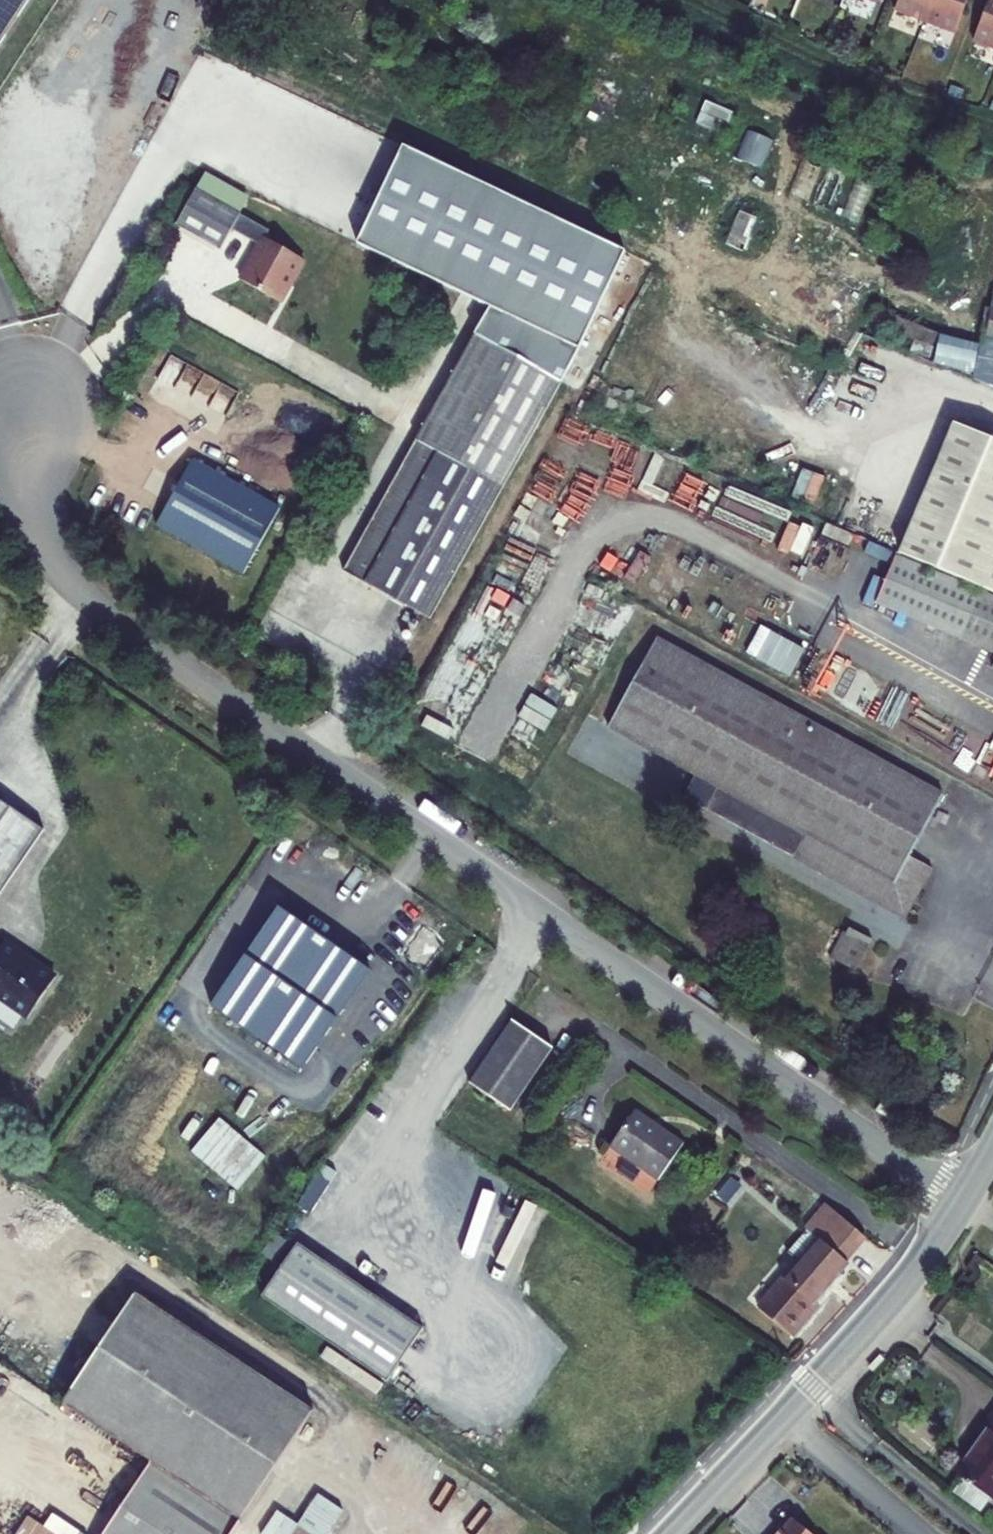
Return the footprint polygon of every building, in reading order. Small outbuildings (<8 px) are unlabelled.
[(25,0),(0,0),(0,39),(25,0)] [(890,8),(920,20),(928,0),(893,0),(890,8)] [(963,0),(928,0),(920,20),(950,32),(963,0)] [(968,40),(992,50),(992,0),(984,0),(968,40)] [(705,103),(696,123),(723,135),(731,115),(705,103)] [(627,253),(403,147),(358,244),(487,311),(476,335),(562,384),(627,253)] [(282,309),(307,267),(269,244),(272,237),(199,194),(178,229),(223,257),(235,236),(264,252),(243,286),(282,309)] [(989,308),(985,335),(992,336),(992,308),(989,308)] [(429,621),(562,384),(476,335),(343,573),(429,621)] [(899,554),(992,594),(992,441),(954,425),(899,554)] [(279,513),(194,466),(157,530),(244,579),(279,513)] [(894,557),(875,603),(992,653),(992,599),(894,557)] [(684,798),(706,811),(718,790),(806,840),(795,859),(905,920),(931,871),(909,858),(943,798),(657,640),(608,730),(695,778),(684,798)] [(718,790),(706,811),(795,859),(806,840),(718,790)] [(44,839),(0,810),(0,906),(44,839)] [(366,976),(277,915),(210,1009),(299,1071),(366,976)] [(866,946),(845,935),(832,960),(853,971),(866,946)] [(31,1029),(59,987),(40,974),(33,976),(18,966),(21,962),(6,952),(0,962),(0,1008),(31,1029)] [(552,1052),(512,1025),(469,1088),(509,1115),(552,1052)] [(682,1146),(635,1113),(611,1148),(657,1181),(682,1146)] [(861,1240),(824,1208),(784,1253),(795,1261),(755,1307),(789,1335),(815,1306),(811,1303),(843,1265),(841,1263),(861,1240)] [(262,1299),(389,1385),(424,1331),(298,1246),(262,1299)] [(151,1463),(240,1522),(313,1412),(136,1295),(63,1405),(151,1463)] [(961,1478),(989,1498),(992,1501),(992,1500),(992,1415),(983,1429),(986,1431),(954,1474),(961,1478)] [(240,1522),(151,1463),(104,1533),(232,1533),(240,1522)] [(989,1498),(961,1478),(951,1493),(979,1512),(989,1498)] [(262,1533),(328,1533),(343,1511),(317,1494),(297,1525),(276,1511),(262,1533)] [(86,1533),(52,1515),(46,1527),(26,1516),(16,1533),(86,1533)] [(778,1533),(808,1533),(791,1520),(778,1533)]
